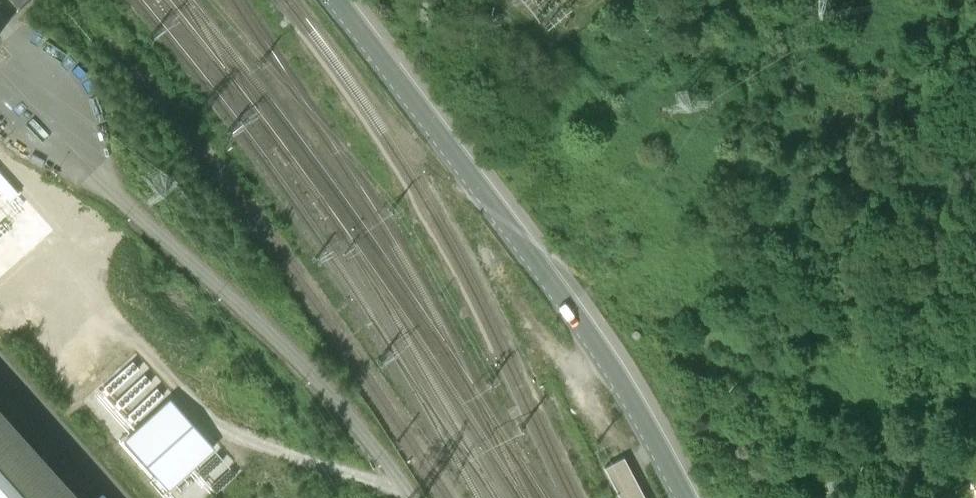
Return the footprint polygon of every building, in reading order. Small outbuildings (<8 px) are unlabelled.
[(123,437),(170,486),(215,444),(132,356),(100,386),(129,417),(127,418),(135,426),(123,437)] [(0,409),(0,497),(80,497),(0,409)] [(602,464),(620,497),(645,497),(621,454),(602,464)]
